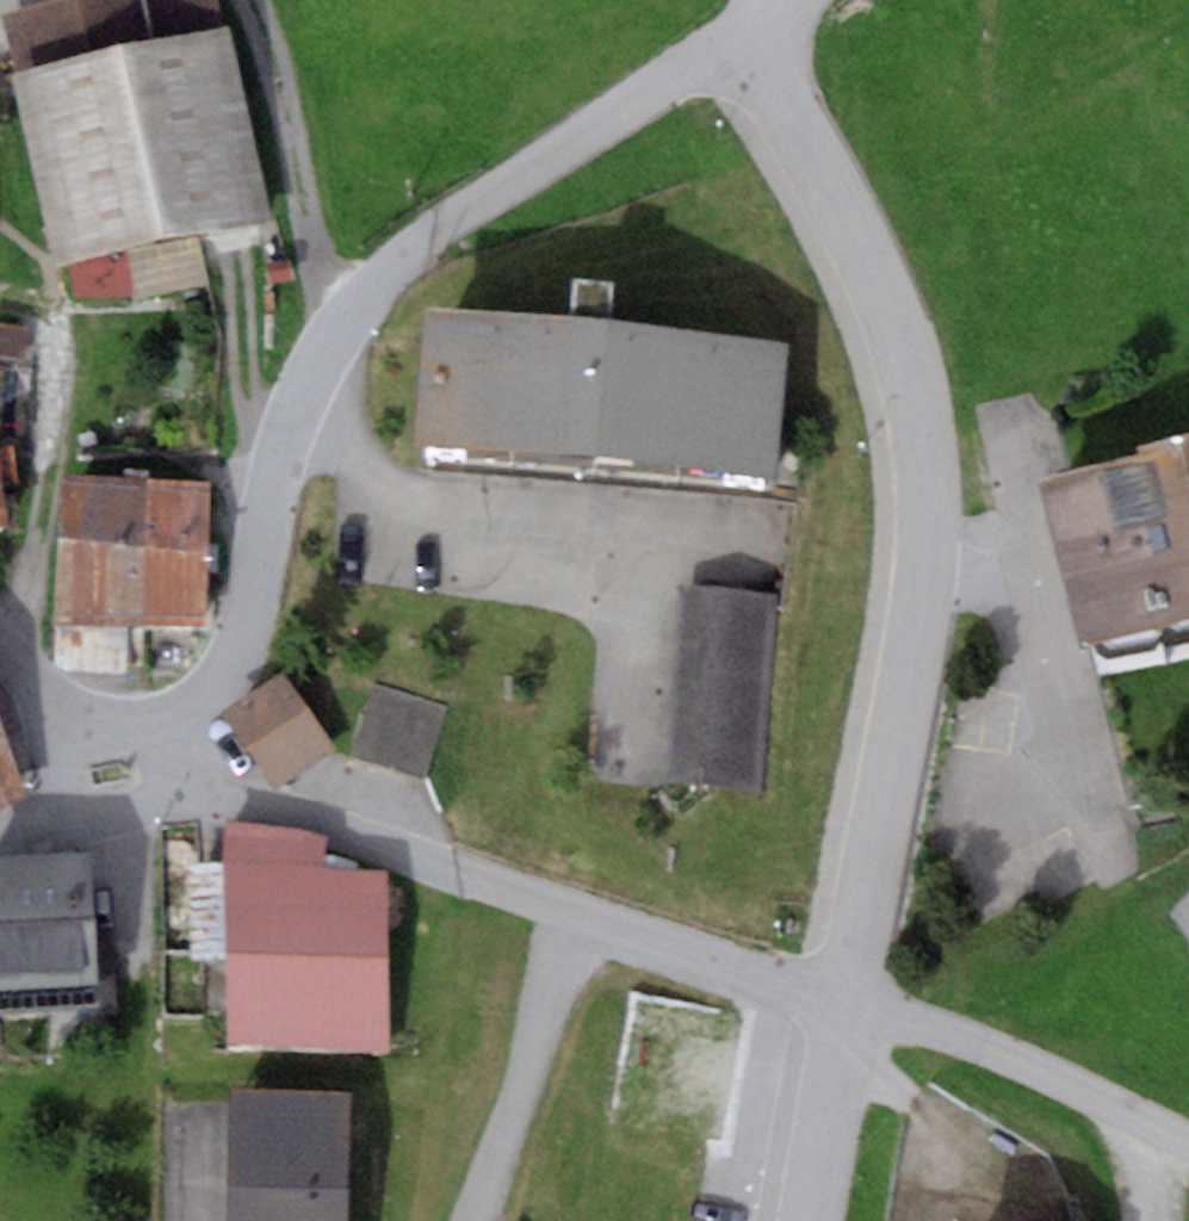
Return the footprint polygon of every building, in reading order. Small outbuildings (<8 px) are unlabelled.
[(0,12),(0,20),(48,262),(53,260),(65,302),(133,295),(123,247),(262,219),(219,0),(61,0),(0,12)] [(428,304),(416,441),(777,472),(789,338),(610,323),(613,280),(572,277),(568,316),(428,304)] [(0,321),(0,353),(21,357),(26,325),(0,321)] [(1042,480),(1080,641),(1095,638),(1151,624),(1188,615),(1188,445),(1042,480)] [(18,482),(13,446),(0,448),(0,484),(18,482)] [(147,479),(62,474),(52,621),(55,665),(127,674),(126,626),(145,626),(147,479)] [(209,481),(147,479),(145,626),(207,630),(209,481)] [(775,603),(686,597),(674,788),(762,794),(775,603)] [(1151,624),(1095,638),(1132,801),(1188,789),(1151,624)] [(284,672),(226,712),(278,786),(336,745),(284,672)] [(446,706),(375,684),(353,755),(423,777),(446,706)] [(24,792),(0,707),(0,800),(24,792)] [(323,832),(227,819),(227,954),(389,959),(386,871),(324,868),(323,832)] [(91,987),(92,1008),(121,1007),(118,921),(84,922),(81,853),(0,855),(0,990),(91,987)] [(389,959),(227,954),(224,1047),(385,1052),(389,959)] [(237,1091),(235,1220),(345,1220),(347,1093),(237,1091)]
